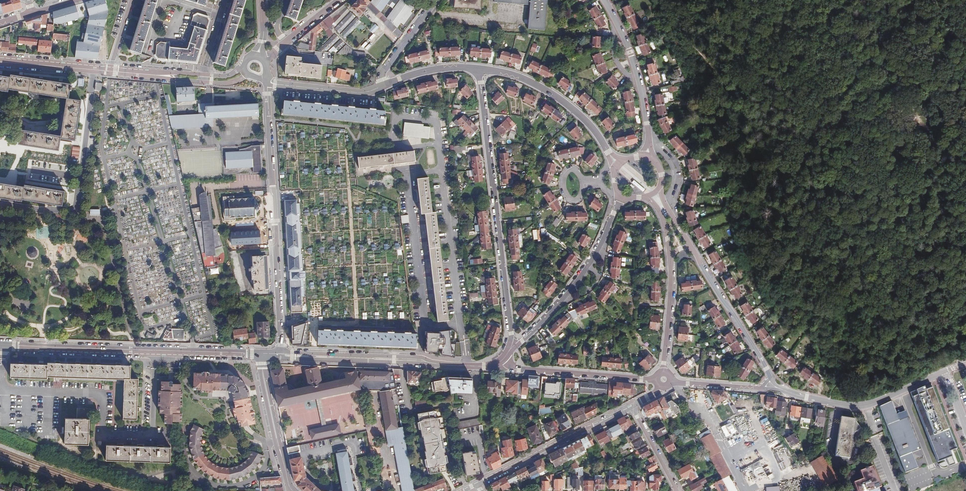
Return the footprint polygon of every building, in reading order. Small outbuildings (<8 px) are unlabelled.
[(11,2),(5,4),(4,0),(0,0),(1,5),(4,14),(22,8),(20,0),(10,0),(11,2)] [(83,2),(87,15),(108,9),(106,0),(90,0),(83,2)] [(130,51),(141,54),(157,0),(145,0),(130,51)] [(226,23),(214,63),(224,66),(245,0),(233,0),(226,23)] [(285,16),(296,20),(303,0),(291,0),(285,16)] [(368,0),(359,0),(351,8),(359,15),(364,10),(363,9),(366,5),(371,11),(375,7),(371,3),(368,0)] [(371,3),(375,7),(381,13),(383,15),(388,19),(397,28),(401,23),(406,16),(407,17),(410,12),(413,8),(402,0),(373,0),(371,3)] [(454,7),(480,9),(481,0),(455,0),(454,7)] [(493,2),(529,6),(527,29),(544,30),(547,0),(494,0),(493,2)] [(79,3),(52,11),(55,22),(63,24),(83,18),(79,3)] [(631,25),(637,22),(628,4),(621,7),(624,12),(623,13),(628,22),(628,21),(631,25)] [(348,11),(343,5),(337,10),(320,23),(329,31),(348,11)] [(371,11),(378,17),(381,13),(375,7),(371,11)] [(596,11),(594,7),(587,10),(596,28),(602,24),(600,20),(601,19),(597,11),(596,11)] [(108,9),(87,15),(85,20),(105,24),(108,9)] [(406,16),(401,23),(404,25),(412,13),(410,12),(407,17),(406,16)] [(354,17),(350,13),(334,29),(338,33),(354,17)] [(378,17),(384,23),(388,19),(383,15),(381,13),(378,17)] [(207,17),(197,14),(193,16),(184,44),(160,42),(157,45),(155,56),(158,58),(195,62),(203,37),(204,36),(209,20),(207,17)] [(27,20),(29,24),(32,23),(41,24),(42,15),(27,20)] [(360,22),(356,18),(340,35),(344,39),(360,22)] [(398,38),(403,33),(397,28),(388,19),(384,23),(383,24),(398,38)] [(85,20),(85,21),(80,42),(100,46),(105,24),(85,20)] [(366,27),(361,23),(345,40),(349,44),(366,27)] [(323,31),(318,25),(310,31),(311,33),(319,34),(323,31)] [(375,25),(369,31),(372,33),(372,34),(378,28),(375,25)] [(384,32),(379,28),(362,46),(367,50),(384,32)] [(372,33),(369,31),(367,29),(351,46),(356,50),(372,33)] [(648,51),(640,32),(633,36),(635,40),(635,41),(639,50),(640,49),(641,54),(648,51)] [(299,49),(314,51),(316,36),(319,34),(311,33),(311,34),(309,46),(305,46),(301,39),(298,40),(294,45),(299,49)] [(318,51),(326,52),(339,39),(334,34),(318,51)] [(389,38),(385,34),(368,51),(372,56),(389,38)] [(34,36),(19,35),(19,37),(18,37),(18,43),(37,45),(37,39),(34,39),(34,36)] [(598,38),(590,38),(590,48),(599,48),(599,43),(598,43),(598,38)] [(395,43),(391,39),(373,57),(378,61),(395,43)] [(335,54),(340,49),(345,44),(340,40),(328,53),(335,54)] [(48,52),(47,55),(50,56),(52,45),(52,42),(39,41),(38,51),(48,52)] [(75,41),(72,56),(96,59),(100,46),(80,42),(75,41)] [(7,52),(8,44),(9,42),(0,42),(0,51),(7,52)] [(428,50),(408,55),(409,55),(410,62),(415,61),(415,62),(425,60),(425,59),(434,56),(430,43),(426,44),(428,50)] [(8,44),(7,52),(16,53),(16,45),(8,44)] [(335,54),(365,57),(366,53),(353,52),(347,46),(343,50),(340,49),(335,54)] [(459,47),(433,49),(434,57),(445,56),(445,57),(455,57),(455,56),(460,55),(459,51),(459,47)] [(473,57),(484,58),(484,57),(489,57),(490,50),(467,47),(466,55),(473,56),(473,57)] [(521,56),(501,52),(499,59),(504,60),(504,62),(514,64),(514,63),(522,65),(524,56),(521,55),(521,56)] [(597,53),(591,56),(598,76),(605,73),(604,68),(605,68),(601,58),(599,58),(597,53)] [(301,58),(286,56),(284,73),(288,74),(288,75),(320,79),(322,65),(301,63),(301,58)] [(656,62),(655,58),(647,60),(648,63),(645,64),(647,69),(646,70),(648,79),(650,79),(651,83),(658,81),(652,64),(656,62)] [(550,70),(532,62),(529,67),(533,69),(533,70),(543,75),(544,74),(549,76),(549,77),(552,72),(549,71),(550,70)] [(338,69),(338,70),(337,72),(335,71),(333,76),(344,80),(346,72),(338,69)] [(60,138),(75,141),(81,101),(69,99),(71,84),(10,75),(10,78),(0,76),(0,91),(8,92),(8,90),(66,100),(60,138)] [(614,79),(611,75),(605,81),(611,88),(617,83),(613,79),(614,79)] [(671,84),(684,80),(683,78),(682,78),(682,76),(675,78),(675,80),(670,81),(671,84)] [(567,90),(571,83),(563,78),(558,84),(563,87),(563,88),(566,91),(567,90)] [(446,80),(443,80),(444,86),(447,86),(447,88),(457,87),(456,79),(451,80),(451,79),(446,79),(446,80)] [(418,94),(438,89),(437,88),(442,87),(441,82),(436,83),(436,82),(431,83),(431,82),(421,84),(421,86),(416,87),(418,94)] [(470,89),(466,85),(459,91),(467,99),(472,93),(469,90),(470,89)] [(187,88),(187,87),(183,87),(183,88),(176,89),(177,102),(195,101),(194,88),(187,88)] [(410,87),(402,89),(403,97),(408,96),(408,93),(412,92),(410,87)] [(512,89),(508,87),(506,94),(518,99),(520,93),(517,91),(518,89),(513,87),(512,89)] [(505,97),(501,92),(496,96),(496,97),(492,100),(497,106),(506,99),(505,97)] [(582,92),(577,98),(581,101),(580,102),(588,109),(589,108),(592,111),(593,111),(597,115),(602,110),(600,108),(602,106),(600,103),(597,106),(582,92)] [(625,115),(632,113),(630,106),(632,105),(630,96),(628,96),(627,92),(620,93),(624,113),(625,113),(625,115)] [(531,96),(526,93),(523,100),(532,105),(532,104),(535,106),(538,100),(535,99),(536,97),(531,95),(531,96)] [(661,98),(660,93),(653,94),(654,99),(653,100),(655,109),(656,109),(657,113),(664,112),(662,103),(666,102),(665,98),(661,98)] [(168,95),(165,96),(172,129),(213,126),(212,118),(259,115),(258,104),(215,106),(207,107),(207,104),(198,104),(199,114),(173,116),(168,95)] [(372,109),(369,109),(369,110),(351,108),(351,107),(348,107),(348,108),(334,107),(334,106),(331,105),(330,106),(317,105),(317,104),(314,104),(314,105),(296,103),(296,102),(293,102),(293,103),(284,102),(282,114),(384,124),(385,112),(372,110),(372,109)] [(559,112),(550,105),(550,107),(545,104),(541,109),(558,121),(562,116),(558,113),(559,112)] [(462,125),(467,120),(463,116),(458,121),(462,125)] [(567,119),(562,116),(558,121),(563,125),(567,119)] [(612,125),(605,117),(600,122),(603,126),(602,126),(605,130),(612,125)] [(669,130),(663,117),(655,119),(659,129),(660,128),(663,133),(669,130)] [(504,122),(500,126),(506,132),(510,128),(513,124),(509,119),(505,123),(504,122)] [(462,125),(461,126),(466,131),(472,125),(467,120),(462,125)] [(404,134),(429,137),(430,125),(423,125),(423,123),(405,121),(404,134)] [(579,130),(574,124),(568,129),(570,131),(570,132),(576,139),(582,135),(578,131),(579,130)] [(477,129),(472,125),(466,131),(470,135),(477,129)] [(506,132),(500,126),(495,130),(501,137),(506,132)] [(58,151),(60,138),(17,132),(15,144),(58,151)] [(630,144),(635,142),(633,135),(613,139),(615,147),(620,146),(621,147),(630,145),(630,144)] [(688,150),(674,137),(673,136),(668,141),(672,144),(671,145),(678,152),(679,151),(683,155),(688,150)] [(79,154),(79,147),(71,146),(71,154),(79,154)] [(240,152),(225,152),(226,168),(228,168),(234,168),(254,167),(254,172),(262,172),(261,146),(251,146),(245,149),(239,150),(240,152)] [(565,159),(575,157),(575,155),(580,154),(578,146),(558,152),(555,153),(556,159),(560,159),(565,158),(565,159)] [(359,168),(411,162),(415,162),(414,151),(358,158),(359,168)] [(596,158),(591,153),(584,161),(586,163),(584,165),(589,169),(594,163),(593,162),(596,158)] [(467,155),(467,160),(472,163),(480,162),(479,156),(474,157),(473,154),(467,155)] [(698,176),(693,158),(686,159),(687,164),(686,164),(689,174),(690,174),(691,178),(698,176)] [(548,163),(541,181),(548,184),(550,179),(551,179),(554,170),(553,170),(555,165),(548,163)] [(427,177),(417,179),(421,214),(425,214),(438,322),(448,321),(435,212),(432,213),(427,177)] [(22,202),(23,200),(62,206),(64,192),(24,185),(24,187),(0,184),(0,198),(22,202)] [(692,202),(696,185),(689,184),(688,188),(687,188),(685,198),(686,198),(683,207),(682,207),(686,217),(685,217),(687,225),(689,225),(696,222),(694,218),(698,217),(695,210),(692,211),(691,210),(690,207),(695,207),(695,203),(692,202)] [(558,204),(559,203),(553,194),(552,195),(549,191),(543,196),(555,212),(561,208),(558,204)] [(200,207),(191,209),(205,268),(216,268),(214,250),(223,247),(216,229),(213,231),(212,227),(210,227),(205,203),(206,203),(206,198),(203,199),(203,195),(197,196),(200,207)] [(599,201),(592,196),(588,202),(591,204),(590,205),(598,211),(602,206),(598,203),(599,201)] [(234,197),(223,197),(224,201),(223,202),(224,217),(225,221),(236,220),(235,217),(256,217),(256,212),(257,212),(257,211),(258,210),(258,204),(257,204),(257,203),(255,203),(255,198),(235,199),(234,197)] [(295,201),(285,202),(285,212),(295,212),(296,212),(295,201)] [(477,212),(478,219),(487,218),(486,211),(485,208),(478,209),(478,212),(477,212)] [(625,220),(645,220),(645,212),(640,212),(640,211),(630,211),(630,212),(625,212),(625,220)] [(295,212),(285,212),(286,217),(287,218),(285,220),(287,223),(297,222),(296,212),(295,212)] [(588,213),(586,213),(581,213),(581,212),(571,212),(571,213),(566,213),(566,221),(586,220),(586,217),(588,217),(588,213)] [(400,215),(401,223),(408,222),(407,215),(400,215)] [(297,233),(297,222),(287,223),(287,224),(286,224),(286,233),(295,233),(297,233)] [(260,223),(250,223),(251,245),(261,245),(260,223)] [(699,226),(692,230),(695,234),(694,234),(700,244),(701,243),(704,247),(709,243),(704,234),(699,226)] [(509,236),(508,236),(509,243),(518,242),(522,241),(522,238),(525,237),(524,235),(530,231),(529,228),(525,231),(517,236),(509,236)] [(517,236),(525,231),(523,228),(516,230),(508,230),(509,236),(517,236)] [(475,231),(476,239),(480,236),(488,235),(487,229),(480,230),(475,231)] [(617,235),(613,244),(614,245),(613,250),(619,252),(627,234),(620,231),(618,236),(617,235)] [(546,232),(544,236),(556,241),(558,238),(546,232)] [(298,242),(297,233),(295,233),(286,233),(287,235),(288,235),(288,238),(287,238),(287,243),(298,242)] [(590,238),(582,234),(577,243),(583,246),(586,242),(587,243),(590,238)] [(288,250),(287,252),(298,251),(298,242),(287,243),(287,249),(288,249),(288,250)] [(649,248),(650,258),(660,257),(659,252),(658,252),(658,247),(649,248)] [(33,248),(29,255),(33,258),(38,252),(33,248)] [(574,250),(560,270),(565,275),(569,270),(570,271),(575,263),(574,262),(580,254),(574,250)] [(718,271),(725,267),(714,250),(707,254),(710,258),(709,259),(714,268),(715,267),(718,271)] [(234,251),(229,251),(238,291),(245,290),(236,251),(234,251)] [(288,256),(288,259),(299,259),(298,251),(287,252),(289,255),(289,256),(288,256)] [(614,254),(612,262),(611,262),(610,273),(611,273),(611,277),(618,278),(620,255),(614,254)] [(268,256),(252,256),(253,267),(251,267),(252,280),(254,280),(254,290),(269,289),(268,256)] [(660,257),(650,258),(647,259),(647,264),(651,264),(651,273),(659,273),(658,267),(659,267),(659,262),(660,261),(660,257)] [(288,259),(288,267),(299,267),(299,259),(288,259)] [(732,292),(737,301),(743,297),(727,272),(722,275),(721,273),(718,273),(715,276),(717,278),(721,276),(726,284),(725,284),(731,293),(732,292)] [(485,275),(475,276),(485,285),(494,284),(493,278),(486,279),(485,275)] [(651,275),(651,300),(658,300),(658,296),(660,296),(660,286),(659,286),(659,275),(651,275)] [(696,281),(696,280),(685,281),(685,283),(681,284),(682,291),(702,288),(701,280),(696,281)] [(556,285),(551,281),(544,288),(551,294),(554,290),(553,289),(556,285)] [(603,302),(613,289),(615,291),(618,287),(616,285),(615,286),(609,282),(606,286),(605,285),(599,293),(600,294),(597,298),(603,302)] [(301,285),(290,286),(290,296),(291,296),(301,295),(301,285)] [(302,306),(301,295),(291,296),(292,298),(290,298),(291,307),(302,306)] [(757,318),(746,301),(748,300),(746,297),(738,302),(742,309),(741,310),(747,318),(748,318),(751,322),(757,318)] [(682,309),(681,315),(690,315),(691,304),(690,304),(691,300),(684,300),(683,309),(682,309)] [(588,302),(584,303),(587,312),(596,308),(593,301),(589,303),(588,302)] [(580,307),(569,312),(573,319),(587,312),(584,303),(579,306),(580,307)] [(517,314),(522,318),(523,318),(527,312),(520,306),(517,311),(519,312),(517,314)] [(719,333),(721,332),(727,328),(722,319),(723,319),(718,310),(716,311),(714,307),(708,310),(718,327),(716,329),(719,333)] [(536,315),(530,309),(527,312),(523,318),(522,318),(529,323),(536,315)] [(553,336),(572,319),(566,313),(560,319),(559,318),(551,325),(552,326),(548,330),(553,336)] [(627,324),(631,320),(628,317),(626,315),(626,314),(622,318),(627,324)] [(650,315),(649,328),(658,329),(660,316),(650,315)] [(292,340),(293,344),(295,344),(307,345),(308,320),(296,324),(292,326),(292,337),(292,340)] [(268,322),(257,323),(258,337),(269,337),(268,322)] [(760,323),(755,326),(759,333),(758,334),(764,343),(765,342),(768,347),(769,346),(770,349),(775,345),(773,343),(774,342),(762,326),(764,324),(763,322),(760,323)] [(493,327),(491,333),(498,335),(500,329),(493,327)] [(686,341),(687,328),(679,327),(678,334),(678,340),(686,341)] [(174,328),(165,337),(186,339),(186,333),(178,333),(179,328),(174,328)] [(249,340),(248,335),(247,330),(232,334),(234,343),(249,340)] [(318,331),(318,344),(327,344),(327,338),(329,338),(329,332),(330,332),(326,331),(326,330),(323,330),(323,331),(318,331)] [(339,338),(339,345),(357,345),(419,347),(420,335),(414,335),(411,335),(411,333),(408,333),(408,334),(397,334),(394,334),(394,332),(391,332),(391,334),(380,333),(377,333),(377,332),(374,331),(374,333),(363,333),(360,333),(360,331),(357,331),(357,333),(346,332),(344,332),(344,331),(340,330),(340,332),(338,332),(338,338),(339,338)] [(442,355),(455,357),(455,356),(462,355),(460,341),(456,342),(456,344),(451,344),(449,331),(439,332),(439,334),(427,333),(427,351),(437,352),(438,349),(440,349),(443,349),(442,355)] [(327,338),(327,344),(339,345),(339,338),(338,338),(338,332),(330,332),(329,332),(329,338),(327,338)] [(491,333),(490,332),(488,338),(497,341),(499,335),(498,335),(491,333)] [(635,332),(631,336),(636,341),(640,337),(635,332)] [(738,345),(739,344),(734,336),(732,336),(730,332),(724,336),(734,353),(740,349),(738,345)] [(249,340),(250,344),(257,342),(255,334),(248,335),(249,340)] [(594,334),(591,335),(590,343),(600,344),(594,334)] [(488,338),(486,344),(495,347),(497,341),(488,338)] [(528,349),(533,362),(542,358),(537,346),(528,349)] [(645,370),(655,361),(649,354),(644,351),(643,348),(639,351),(644,359),(639,363),(645,370)] [(791,366),(796,361),(781,348),(776,354),(780,357),(779,358),(787,365),(788,364),(791,366)] [(723,354),(715,349),(714,355),(718,357),(721,358),(723,354)] [(675,362),(683,373),(690,367),(683,357),(675,362)] [(746,375),(747,375),(752,367),(751,366),(754,361),(748,357),(737,375),(743,379),(746,375)] [(48,363),(48,365),(47,377),(53,377),(62,378),(67,378),(67,364),(48,363)] [(11,364),(10,378),(30,378),(30,364),(18,364),(11,364)] [(48,365),(30,364),(30,378),(47,379),(47,377),(48,365)] [(88,364),(67,364),(67,378),(88,378),(88,364)] [(107,365),(88,364),(88,378),(107,379),(107,365)] [(128,365),(107,365),(107,379),(113,379),(124,379),(130,380),(131,365),(128,365)] [(812,381),(816,384),(820,378),(805,368),(801,365),(796,371),(803,376),(802,377),(811,382),(812,381)] [(359,389),(355,372),(345,374),(346,380),(340,381),(320,385),(319,382),(320,382),(317,368),(315,369),(314,367),(307,366),(307,370),(305,371),(308,384),(309,384),(309,388),(293,391),(287,392),(286,386),(282,369),(271,372),(278,406),(316,398),(321,397),(359,389)] [(720,367),(714,366),(708,366),(707,375),(719,376),(720,367)] [(398,406),(393,373),(355,372),(359,389),(359,391),(378,391),(386,430),(385,431),(388,446),(394,445),(402,490),(414,490),(402,427),(398,428),(394,407),(395,407),(396,409),(397,409),(397,406),(398,406)] [(415,372),(407,372),(407,374),(408,382),(408,384),(411,383),(415,383),(415,381),(420,381),(421,373),(415,373),(415,372)] [(238,379),(235,377),(234,376),(228,376),(228,374),(194,373),(193,376),(194,376),(193,388),(193,390),(193,391),(196,391),(196,390),(208,390),(228,391),(228,393),(229,394),(231,393),(232,393),(235,408),(236,412),(234,413),(235,418),(235,420),(238,419),(239,427),(243,426),(246,425),(248,425),(255,423),(254,416),(254,415),(253,410),(253,409),(252,409),(251,404),(248,390),(246,391),(244,385),(242,383),(240,381),(239,382),(237,380),(238,379)] [(445,380),(448,379),(447,377),(447,376),(441,377),(441,380),(433,381),(435,391),(440,390),(441,391),(450,389),(449,384),(445,384),(445,380)] [(450,389),(450,391),(450,393),(454,393),(471,394),(472,379),(447,377),(448,379),(449,384),(450,389)] [(538,377),(529,377),(529,381),(528,387),(529,387),(535,387),(537,387),(538,377)] [(517,395),(518,382),(509,381),(509,379),(501,378),(501,384),(501,386),(506,386),(506,392),(512,393),(511,394),(517,395)] [(130,380),(124,379),(124,381),(124,400),(137,400),(138,391),(138,387),(138,380),(130,380)] [(574,380),(565,379),(565,381),(564,388),(573,388),(574,380)] [(528,387),(529,381),(523,380),(522,383),(518,382),(517,395),(517,396),(521,397),(521,395),(527,395),(528,387)] [(164,415),(164,421),(168,421),(168,424),(172,424),(172,421),(181,422),(181,414),(180,414),(180,407),(182,407),(182,392),(181,392),(181,385),(173,384),(172,384),(172,387),(168,387),(168,382),(161,382),(160,391),(158,392),(157,407),(159,407),(159,414),(164,415)] [(491,397),(497,397),(497,384),(497,383),(488,382),(487,386),(485,386),(485,393),(492,393),(491,397)] [(555,384),(545,384),(544,395),(554,396),(554,394),(559,395),(560,384),(559,383),(556,382),(556,383),(555,384)] [(964,460),(933,382),(911,392),(913,397),(937,461),(940,470),(962,461),(964,460)] [(588,384),(578,383),(578,392),(592,393),(592,395),(594,395),(594,393),(606,394),(606,385),(595,384),(595,383),(588,383),(588,384)] [(616,383),(613,383),(613,387),(613,390),(612,396),(616,397),(616,394),(621,394),(621,392),(622,383),(616,383)] [(630,384),(622,383),(621,392),(621,394),(633,395),(634,385),(630,385),(630,384)] [(726,398),(723,391),(713,390),(711,392),(717,403),(726,398)] [(664,396),(658,399),(667,418),(681,411),(678,407),(676,403),(671,400),(668,402),(664,396)] [(327,427),(321,397),(316,398),(322,428),(327,427)] [(775,407),(777,399),(767,397),(766,406),(770,406),(772,407),(775,407)] [(667,418),(658,399),(643,407),(642,408),(647,416),(654,411),(656,413),(660,411),(664,419),(667,418)] [(795,400),(792,399),(790,415),(791,415),(794,415),(799,416),(800,407),(795,406),(795,400)] [(137,400),(124,400),(123,420),(137,420),(137,412),(137,407),(137,400)] [(775,410),(774,414),(784,416),(786,403),(778,401),(776,410),(775,410)] [(584,412),(586,417),(596,413),(596,403),(584,410),(584,412)] [(891,404),(877,409),(877,411),(903,473),(917,468),(911,454),(921,450),(909,418),(899,421),(891,404)] [(584,410),(584,407),(571,414),(575,423),(586,417),(584,412),(584,410)] [(802,407),(801,417),(802,417),(802,420),(810,421),(812,409),(802,407)] [(89,420),(90,409),(87,409),(77,409),(77,419),(66,419),(65,419),(64,445),(65,445),(88,445),(88,442),(88,439),(87,438),(88,420),(89,420)] [(819,425),(824,426),(825,418),(826,411),(818,410),(816,422),(820,423),(819,425)] [(428,467),(429,474),(446,472),(444,464),(445,464),(445,463),(444,456),(443,456),(442,453),(443,453),(443,452),(442,448),(439,434),(440,433),(439,430),(439,429),(438,429),(438,426),(439,426),(437,419),(437,418),(436,418),(435,418),(434,412),(434,411),(418,414),(419,422),(420,429),(421,437),(423,437),(425,451),(424,451),(426,459),(427,467),(428,467)] [(557,419),(562,430),(571,425),(565,415),(557,419)] [(624,417),(617,420),(618,424),(622,430),(624,429),(629,426),(632,424),(629,418),(625,420),(624,417)] [(850,434),(853,435),(861,429),(856,420),(840,418),(840,421),(836,457),(850,459),(853,441),(850,440),(850,434)] [(479,426),(482,425),(482,419),(456,424),(458,430),(479,426)] [(544,425),(549,436),(556,433),(552,422),(544,425)] [(725,437),(736,432),(731,422),(720,427),(725,437)] [(366,428),(365,423),(345,427),(346,432),(366,428)] [(339,424),(327,427),(322,428),(311,430),(313,439),(341,433),(339,424)] [(609,430),(605,431),(609,439),(613,437),(613,438),(623,433),(622,430),(618,424),(609,429),(609,430)] [(662,424),(654,428),(654,429),(653,430),(655,433),(656,433),(658,436),(666,431),(662,424)] [(204,430),(193,425),(190,432),(189,446),(194,460),(203,472),(215,478),(230,480),(244,477),(256,468),(264,457),(252,452),(247,460),(239,465),(229,468),(219,467),(210,462),(204,454),(201,445),(202,435),(204,430)] [(527,429),(533,444),(541,440),(536,426),(527,429)] [(699,435),(706,450),(708,453),(717,470),(722,479),(727,489),(728,490),(738,490),(729,475),(731,474),(719,452),(720,451),(709,430),(699,435)] [(604,431),(596,435),(601,445),(609,441),(604,431)] [(627,435),(631,441),(640,436),(638,431),(632,434),(631,433),(627,435)] [(678,439),(675,432),(668,435),(670,438),(672,442),(678,439)] [(737,434),(741,447),(747,445),(743,433),(737,434)] [(790,445),(798,442),(793,434),(785,438),(790,445)] [(588,435),(580,439),(585,448),(593,444),(588,435)] [(672,442),(670,438),(663,441),(668,451),(675,448),(672,442)] [(501,448),(503,457),(513,455),(511,446),(512,446),(511,439),(502,441),(503,448),(501,448)] [(515,441),(517,451),(527,448),(525,439),(515,441)] [(580,439),(561,449),(567,460),(586,450),(585,448),(580,439)] [(693,439),(684,443),(686,448),(695,443),(693,439)] [(640,440),(633,444),(637,450),(645,446),(643,441),(641,442),(640,440)] [(171,448),(106,446),(106,461),(170,463),(171,448)] [(288,449),(289,454),(300,452),(299,446),(288,449)] [(646,446),(638,451),(642,458),(650,454),(646,446)] [(371,456),(381,456),(380,447),(371,448),(371,456)] [(491,470),(501,465),(497,448),(493,450),(494,453),(491,454),(492,456),(486,459),(486,462),(491,470)] [(567,460),(561,449),(550,455),(555,466),(556,465),(557,466),(559,465),(559,464),(567,460)] [(353,490),(354,490),(352,482),(350,474),(351,474),(350,466),(349,466),(348,462),(347,458),(348,458),(347,450),(337,451),(338,455),(336,456),(342,488),(342,490),(353,490)] [(690,462),(708,453),(706,450),(689,460),(690,462)] [(471,451),(462,453),(465,468),(466,476),(476,474),(475,471),(479,470),(476,453),(472,453),(471,451)] [(657,461),(653,455),(648,458),(651,464),(646,467),(649,471),(651,470),(651,471),(654,470),(653,469),(657,467),(654,462),(657,461)] [(823,455),(810,463),(826,487),(838,479),(823,455)] [(306,478),(301,458),(290,460),(295,481),(298,486),(303,490),(320,490),(306,478)] [(536,466),(538,472),(539,472),(547,468),(542,459),(534,463),(536,466)] [(759,461),(740,469),(748,486),(766,478),(767,480),(774,477),(768,466),(762,469),(759,461)] [(882,489),(873,465),(868,467),(865,468),(860,470),(863,478),(853,482),(857,490),(883,490),(882,489)] [(526,467),(515,473),(519,479),(529,474),(530,476),(538,472),(536,466),(527,470),(526,467)] [(686,466),(678,471),(682,478),(688,475),(689,477),(691,475),(694,473),(692,468),(688,470),(686,466)] [(515,473),(506,477),(509,484),(519,479),(515,473)] [(619,488),(619,480),(619,475),(610,475),(609,488),(619,488)] [(646,489),(644,489),(644,482),(642,482),(641,481),(639,481),(639,479),(640,479),(640,475),(637,475),(637,481),(637,490),(641,490),(646,490),(646,489)] [(649,476),(649,486),(653,487),(653,489),(658,489),(658,481),(661,481),(661,475),(651,475),(649,476)] [(261,486),(282,484),(281,476),(274,477),(260,478),(261,486)] [(509,484),(506,477),(491,485),(494,490),(501,486),(503,490),(511,486),(509,484)] [(699,480),(699,482),(690,486),(692,490),(698,490),(697,490),(702,487),(701,485),(707,482),(704,477),(699,480)] [(596,479),(595,490),(604,490),(604,479),(596,479)] [(727,489),(722,479),(709,486),(712,489),(715,487),(718,486),(721,490),(725,490),(727,489)] [(441,480),(433,484),(435,490),(443,487),(445,490),(446,490),(441,480)] [(563,480),(554,480),(554,490),(561,490),(561,485),(563,485),(563,480)] [(594,484),(594,481),(583,481),(583,490),(592,490),(592,484),(594,484)]
